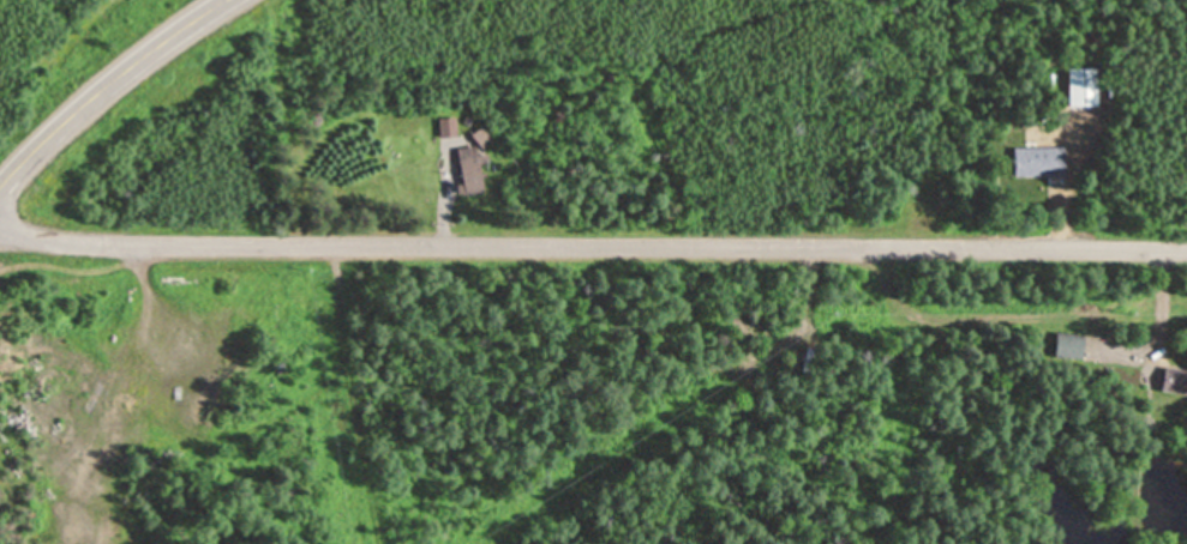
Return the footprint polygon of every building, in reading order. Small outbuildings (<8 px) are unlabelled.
[(1095,104),(1095,66),(1066,66),(1066,104),(1095,104)] [(454,134),(454,115),(439,115),(439,134),(454,134)] [(1014,174),(1069,174),(1069,145),(1014,145),(1014,174)] [(759,328),(749,309),(743,312),(752,331),(759,328)] [(1083,331),(1055,330),(1055,355),(1082,356),(1083,331)] [(1163,366),(1161,390),(1186,392),(1186,369),(1163,366)]
